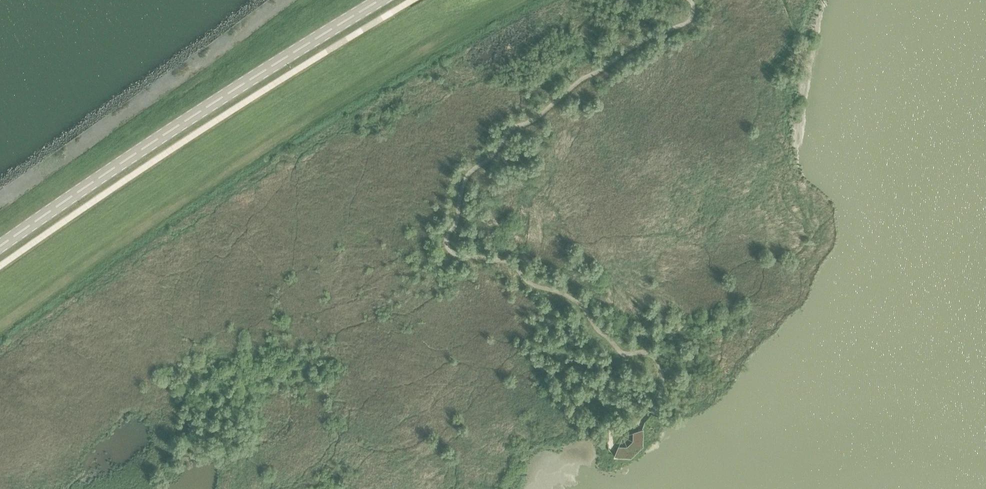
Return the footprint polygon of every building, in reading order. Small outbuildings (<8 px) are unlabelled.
[(641,446),(642,430),(633,433),(633,442),(627,447),(618,448),(614,455),(631,456),(641,446)]
